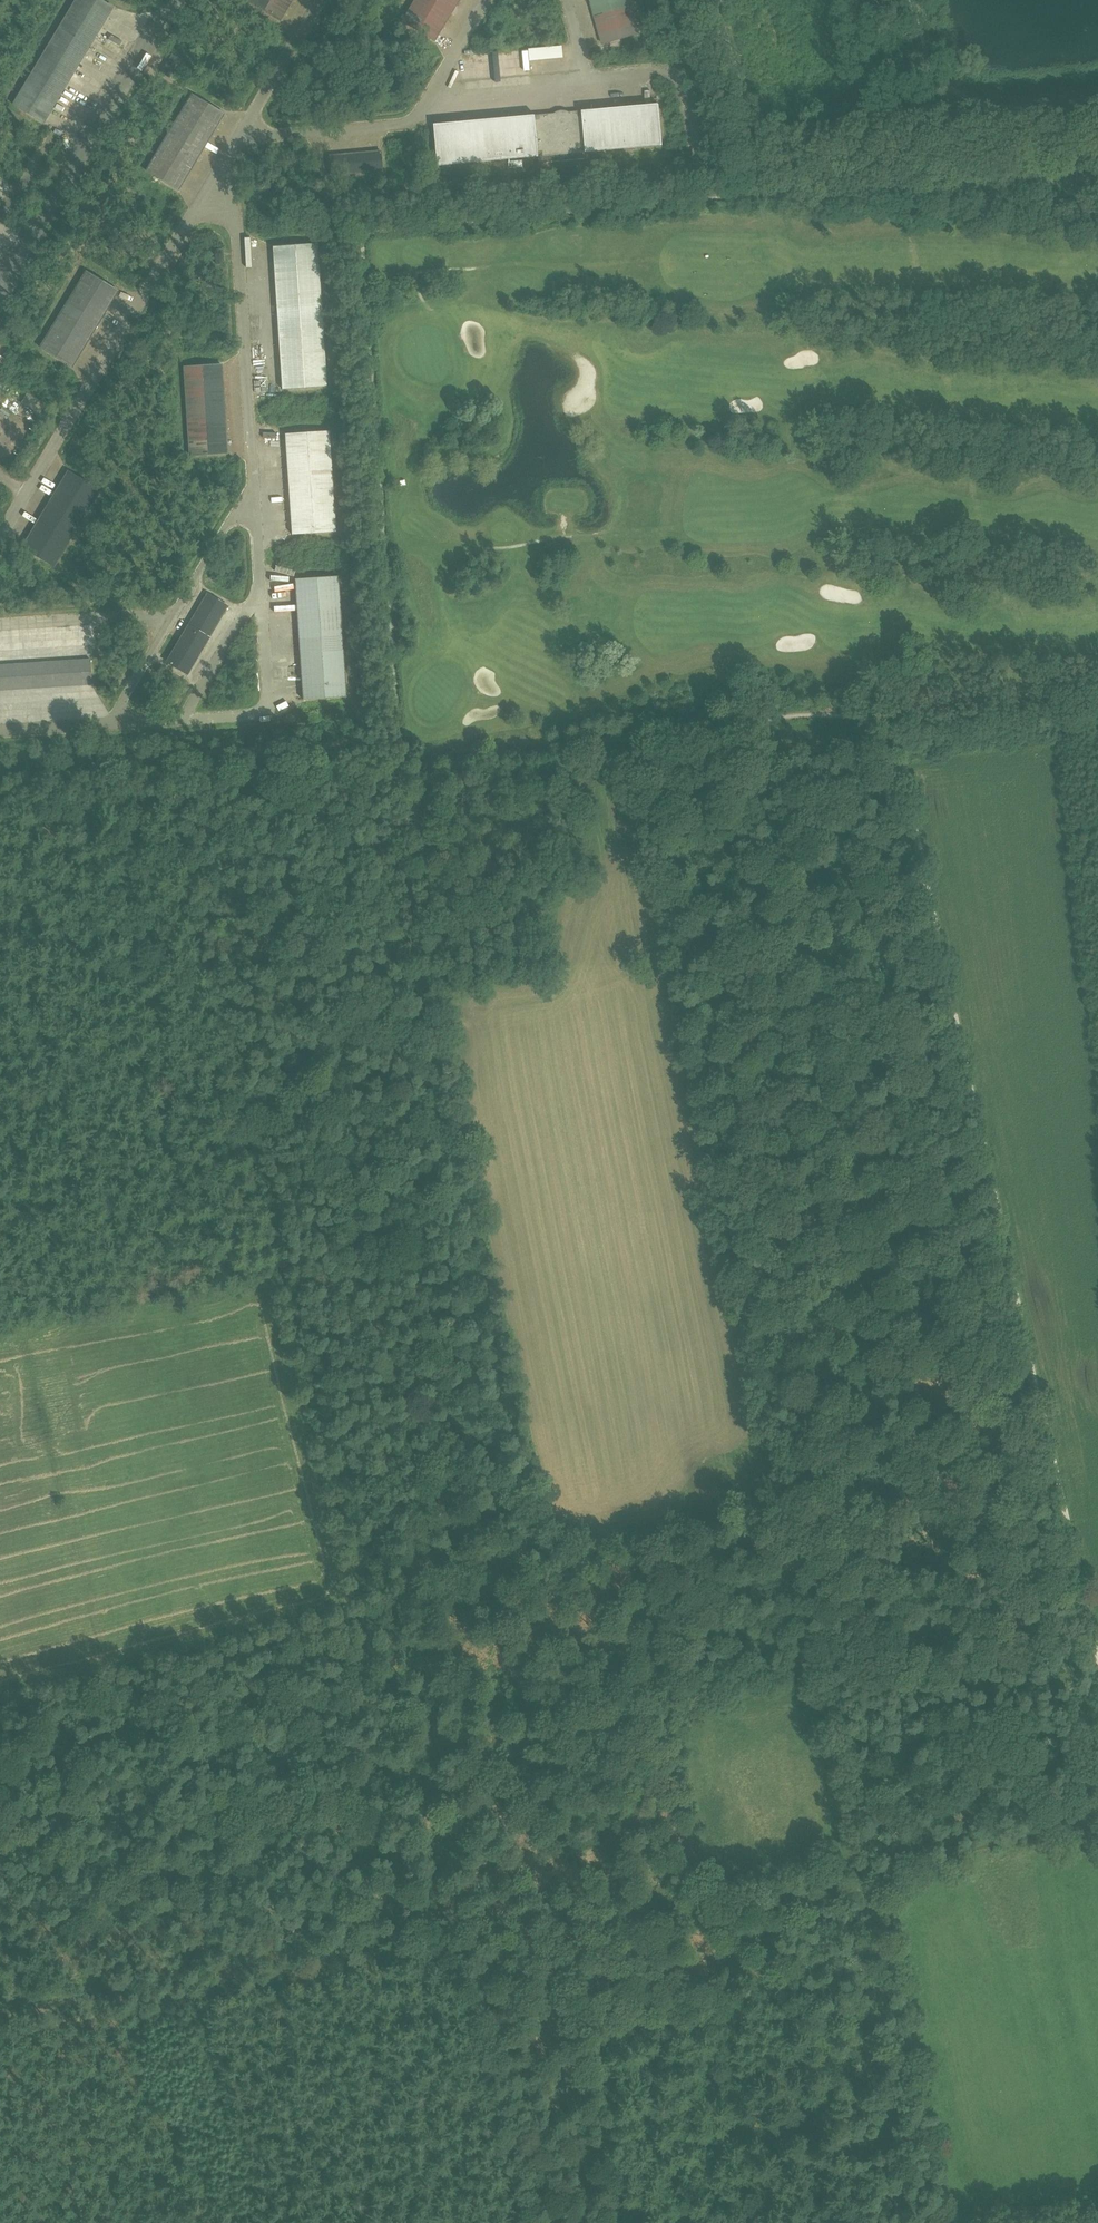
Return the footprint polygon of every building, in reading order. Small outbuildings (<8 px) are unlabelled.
[(44,123),(112,8),(99,0),(76,0),(13,105),(44,123)] [(280,20),(292,0),(249,0),(248,1),(280,20)] [(434,41),(459,0),(416,0),(402,22),(434,41)] [(603,44),(638,34),(629,0),(590,0),(603,44)] [(469,35),(473,29),(462,22),(458,28),(469,35)] [(109,52),(116,46),(108,37),(101,43),(109,52)] [(118,47),(134,53),(136,46),(121,40),(118,47)] [(529,60),(563,57),(561,46),(528,49),(529,60)] [(146,171),(178,190),(223,114),(192,95),(146,171)] [(435,124),(439,165),(539,156),(588,151),(663,144),(659,103),(435,124)] [(328,156),(330,175),(382,171),(380,151),(328,156)] [(588,151),(539,156),(539,163),(588,158),(588,151)] [(273,246),(282,388),(282,390),(326,387),(317,244),(273,246)] [(214,250),(215,265),(224,265),(223,249),(214,250)] [(40,348),(72,367),(118,291),(86,272),(40,348)] [(184,368),(185,388),(190,456),(227,453),(221,365),(184,368)] [(285,434),(292,535),(335,531),(329,431),(285,434)] [(22,548),(54,567),(100,491),(68,472),(22,548)] [(295,579),(303,700),(346,697),(338,577),(295,579)] [(167,662),(187,674),(227,606),(207,594),(167,662)] [(92,684),(90,659),(0,665),(0,690),(92,684)]
